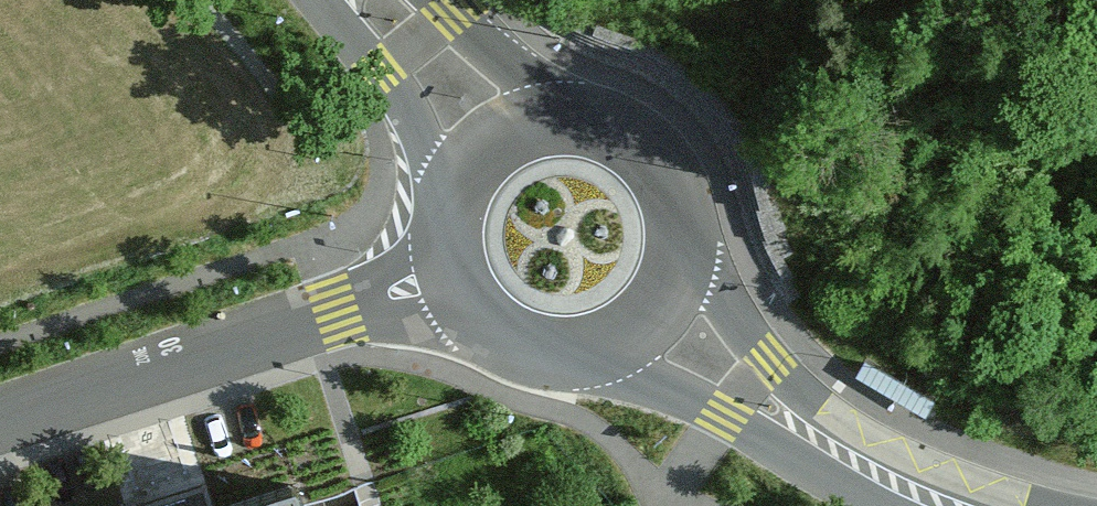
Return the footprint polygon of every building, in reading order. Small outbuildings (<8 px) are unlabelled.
[(305,467),(184,505),(317,505),(305,467)]
